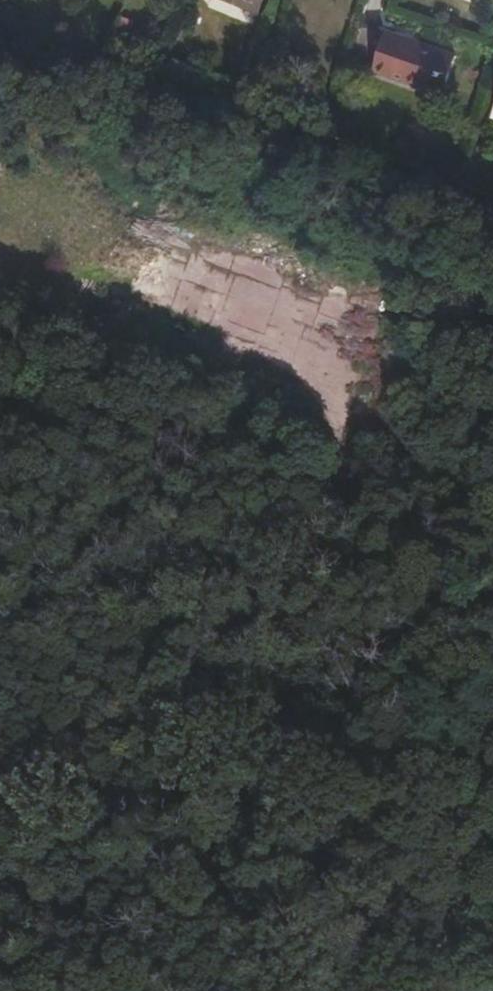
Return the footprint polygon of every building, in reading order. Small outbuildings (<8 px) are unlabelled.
[(257,11),(261,0),(229,0),(257,11)] [(371,70),(432,91),(437,75),(448,78),(455,56),(383,32),(371,70)] [(437,75),(432,91),(443,94),(448,78),(437,75)]
